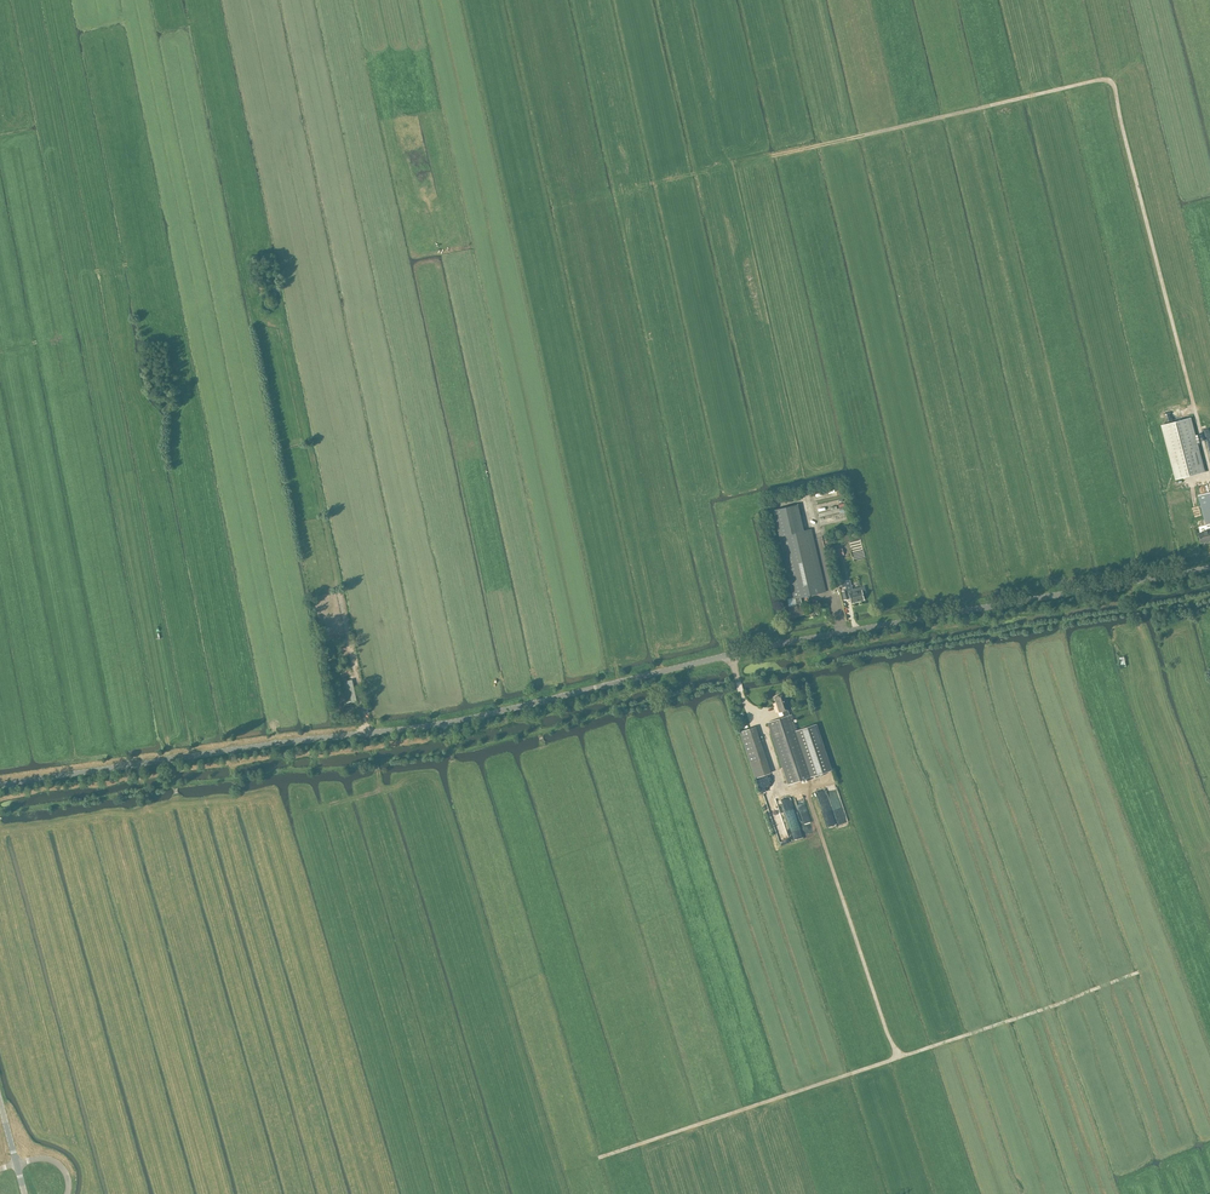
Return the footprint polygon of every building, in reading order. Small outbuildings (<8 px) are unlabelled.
[(1164,424),(1177,480),(1204,472),(1190,418),(1164,424)] [(1201,495),(1208,524),(1209,523),(1209,493),(1201,495)] [(795,599),(797,605),(802,604),(800,598),(826,592),(811,529),(804,530),(798,504),(773,510),(779,537),(794,599),(795,599)] [(1207,530),(1207,531),(1199,533),(1201,543),(1209,540),(1209,541),(1209,529),(1207,530)] [(844,555),(842,547),(834,549),(836,556),(844,555)] [(847,590),(842,591),(844,600),(850,598),(851,603),(864,600),(862,594),(866,593),(864,586),(847,590)] [(804,614),(802,604),(797,605),(789,607),(790,613),(790,614),(788,614),(789,619),(796,618),(795,616),(804,614)] [(347,680),(349,689),(352,702),(359,701),(354,679),(347,680)] [(784,717),(790,715),(788,709),(790,708),(785,693),(774,697),(779,712),(782,711),(784,717)] [(790,715),(784,717),(767,722),(788,784),(831,770),(816,724),(797,730),(792,714),(790,715)] [(739,731),(741,737),(757,732),(755,726),(739,731)]
